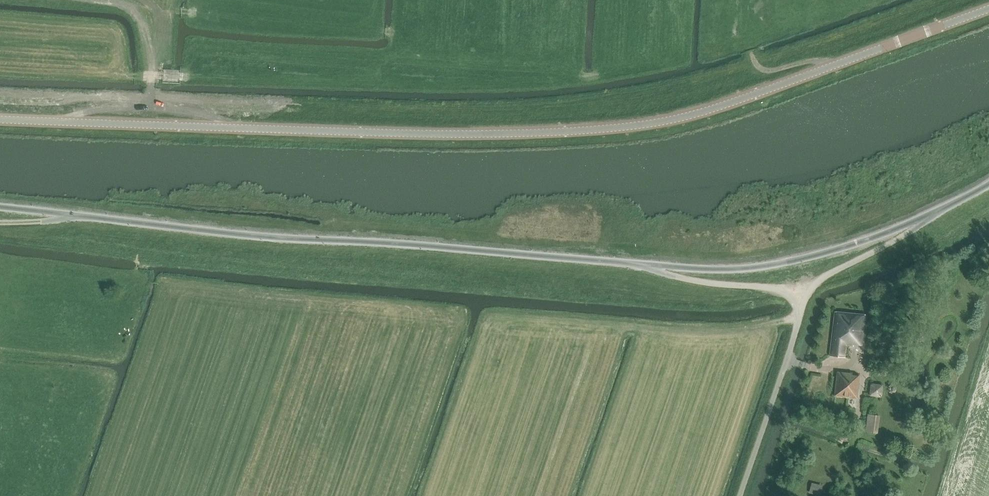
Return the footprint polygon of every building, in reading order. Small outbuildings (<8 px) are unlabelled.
[(830,356),(846,358),(847,346),(854,346),(854,345),(862,346),(866,315),(835,312),(830,356)] [(852,375),(852,373),(837,372),(835,396),(857,399),(860,376),(852,375)] [(866,432),(877,433),(879,415),(868,414),(866,432)]
